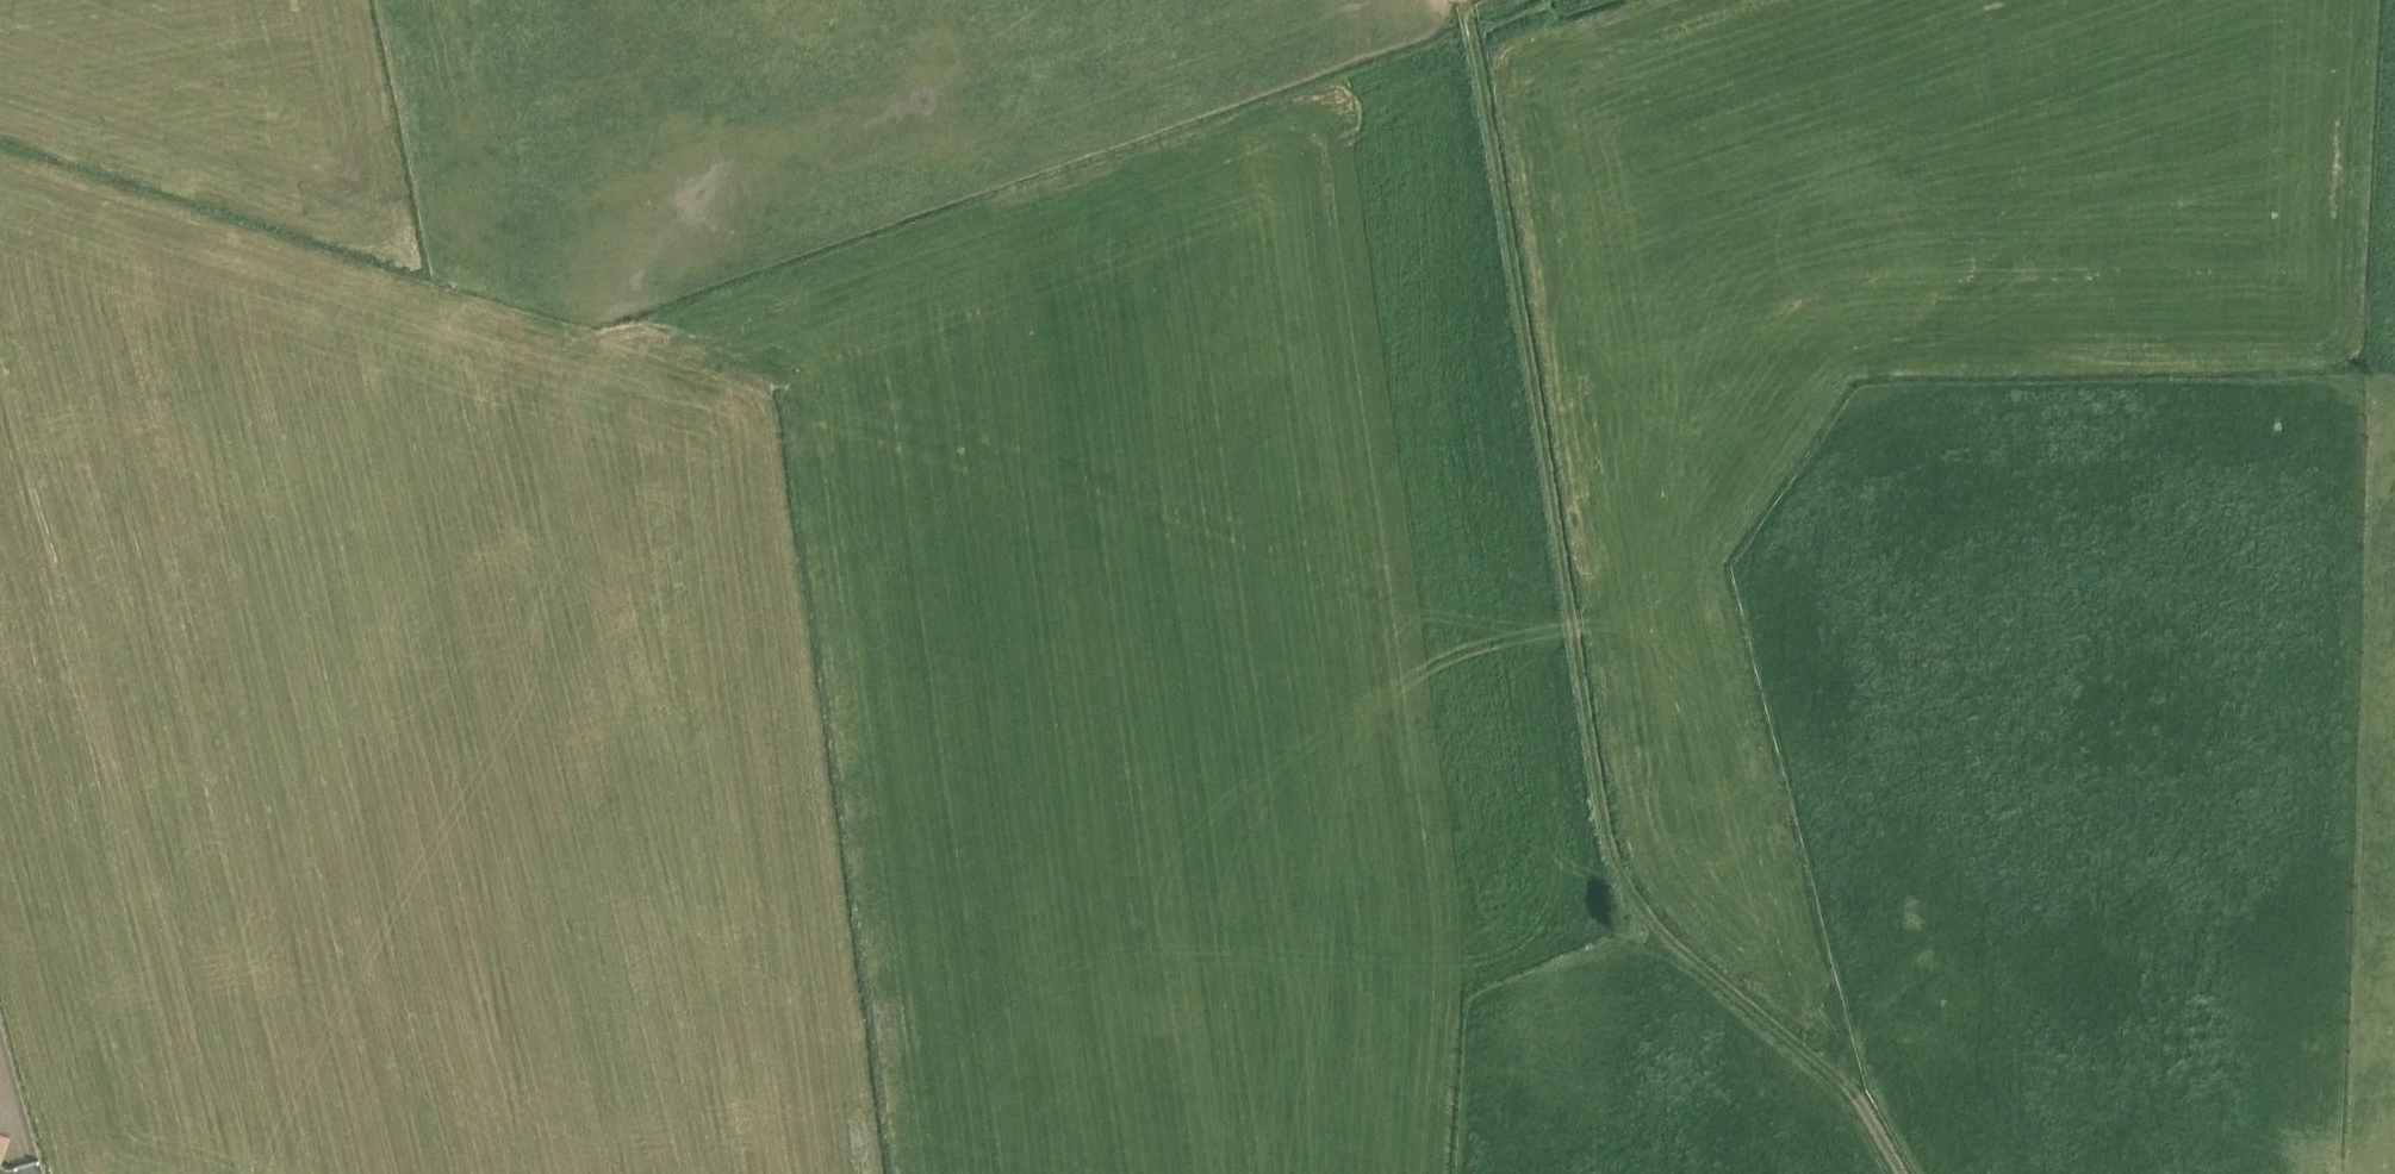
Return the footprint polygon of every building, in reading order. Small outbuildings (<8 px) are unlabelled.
[(12,1131),(0,1128),(0,1164),(3,1165),(12,1131)]
